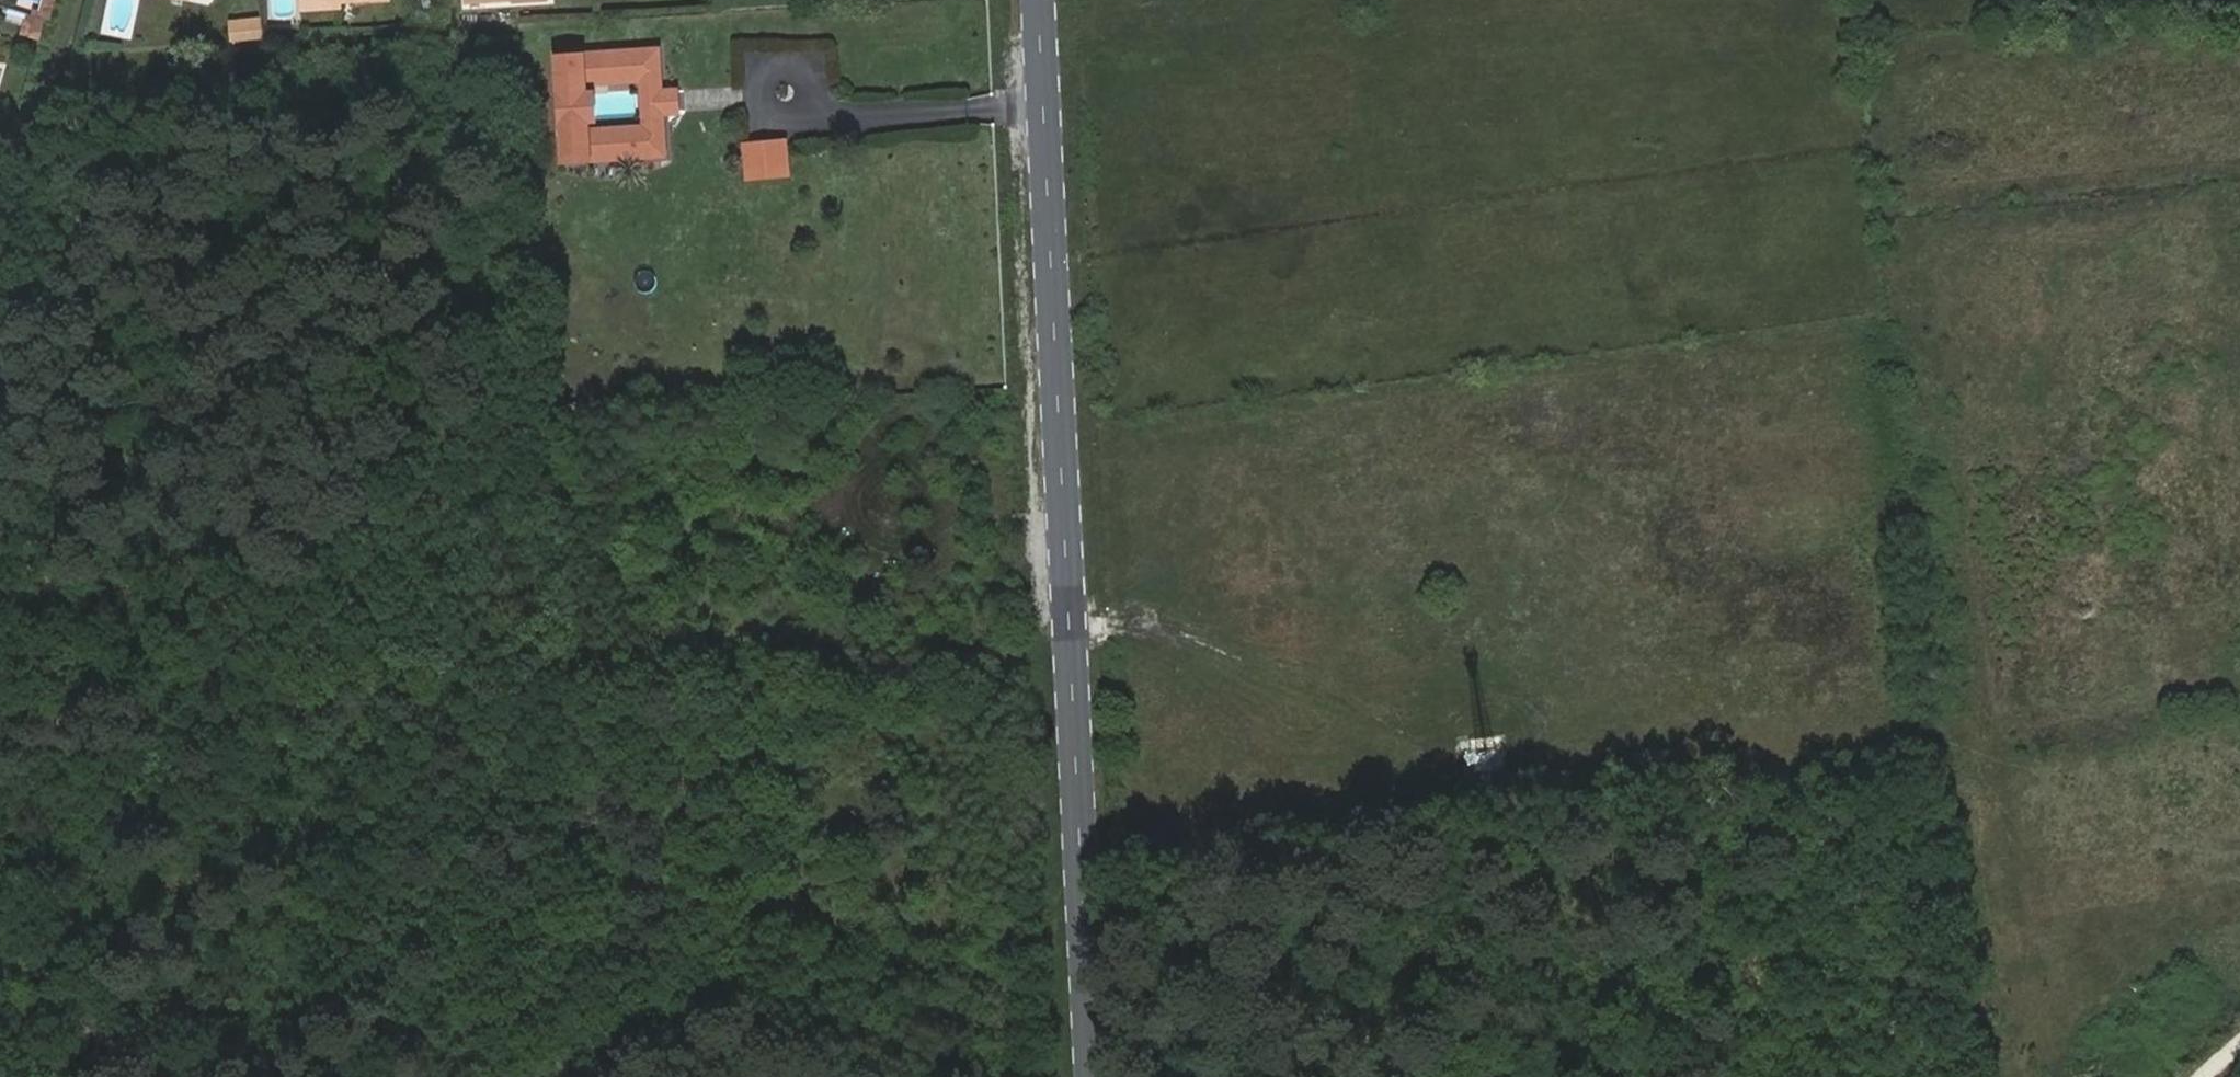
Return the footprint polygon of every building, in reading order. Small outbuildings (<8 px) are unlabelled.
[(42,20),(26,15),(21,31),(38,36),(42,20)] [(233,24),(234,42),(264,40),(263,26),(263,22),(233,24)] [(263,26),(264,40),(292,38),(291,25),(263,26)] [(659,47),(560,53),(567,157),(666,151),(663,109),(661,88),(659,47)] [(678,87),(661,88),(663,109),(679,108),(678,87)] [(791,138),(744,143),(748,182),(796,177),(791,138)]
